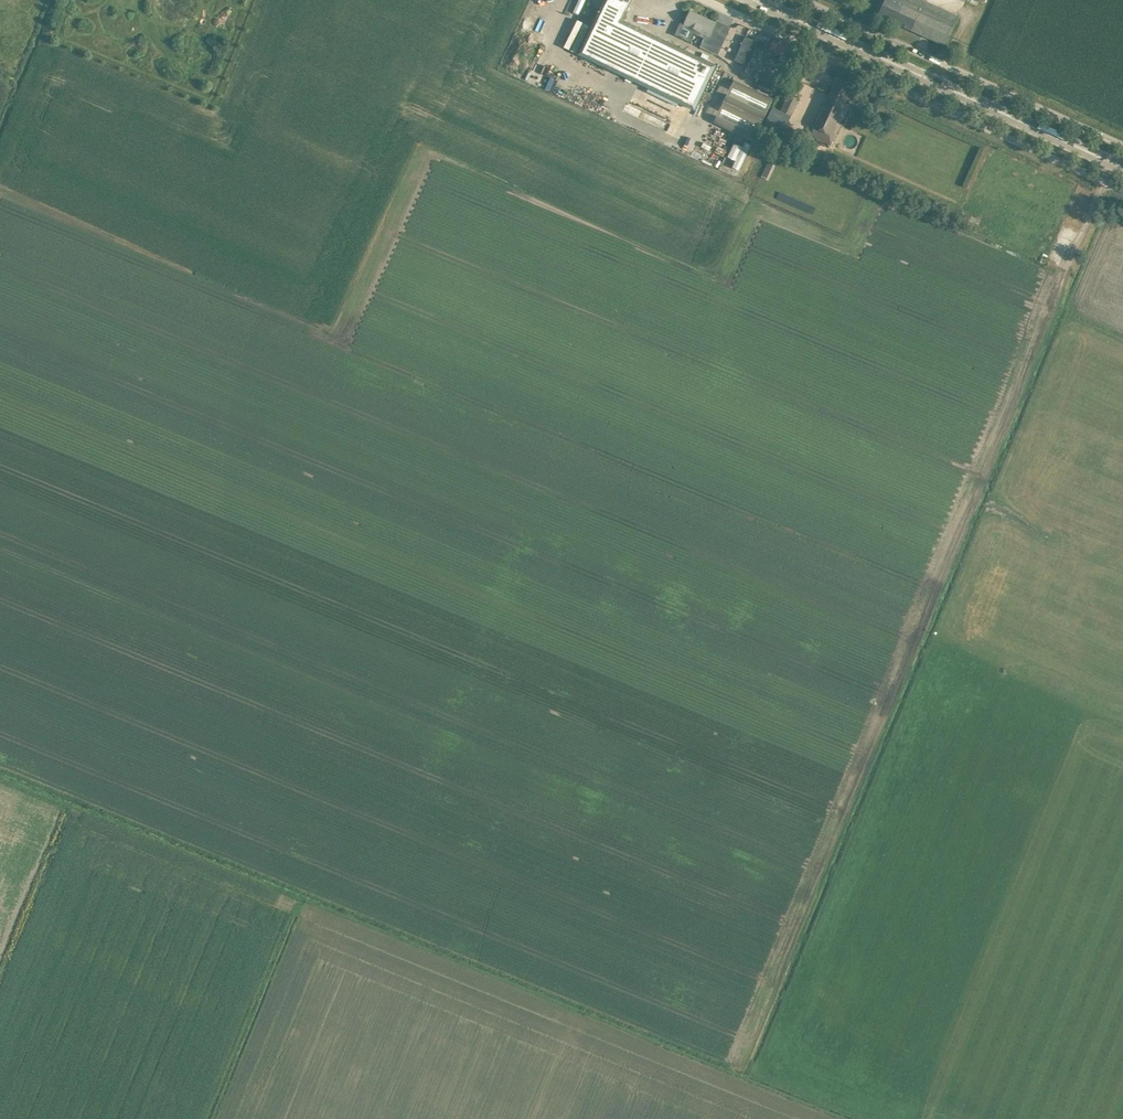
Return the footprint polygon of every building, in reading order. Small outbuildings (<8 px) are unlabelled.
[(556,0),(548,0),(536,22),(542,25),(556,0)] [(578,53),(649,87),(647,91),(677,105),(679,102),(694,109),(716,65),(621,19),(630,0),(604,0),(578,53)] [(878,15),(945,46),(958,17),(921,0),(900,0),(899,1),(897,0),(885,0),(878,15)] [(690,11),(684,25),(709,37),(715,23),(690,11)] [(521,25),(518,32),(547,43),(549,37),(521,25)] [(746,36),(735,61),(747,66),(758,42),(746,36)] [(710,52),(718,56),(724,43),(715,39),(710,52)] [(551,81),(561,60),(556,57),(545,79),(551,81)] [(836,79),(832,89),(810,136),(830,145),(849,105),(844,102),(851,87),(836,79)] [(754,111),(750,120),(764,126),(772,106),(747,96),(743,106),(754,111)] [(765,125),(781,134),(796,103),(787,99),(780,112),(773,108),(765,125)] [(736,159),(734,168),(743,170),(752,141),(736,137),(730,158),(736,159)] [(963,221),(977,228),(981,220),(967,214),(963,221)]
